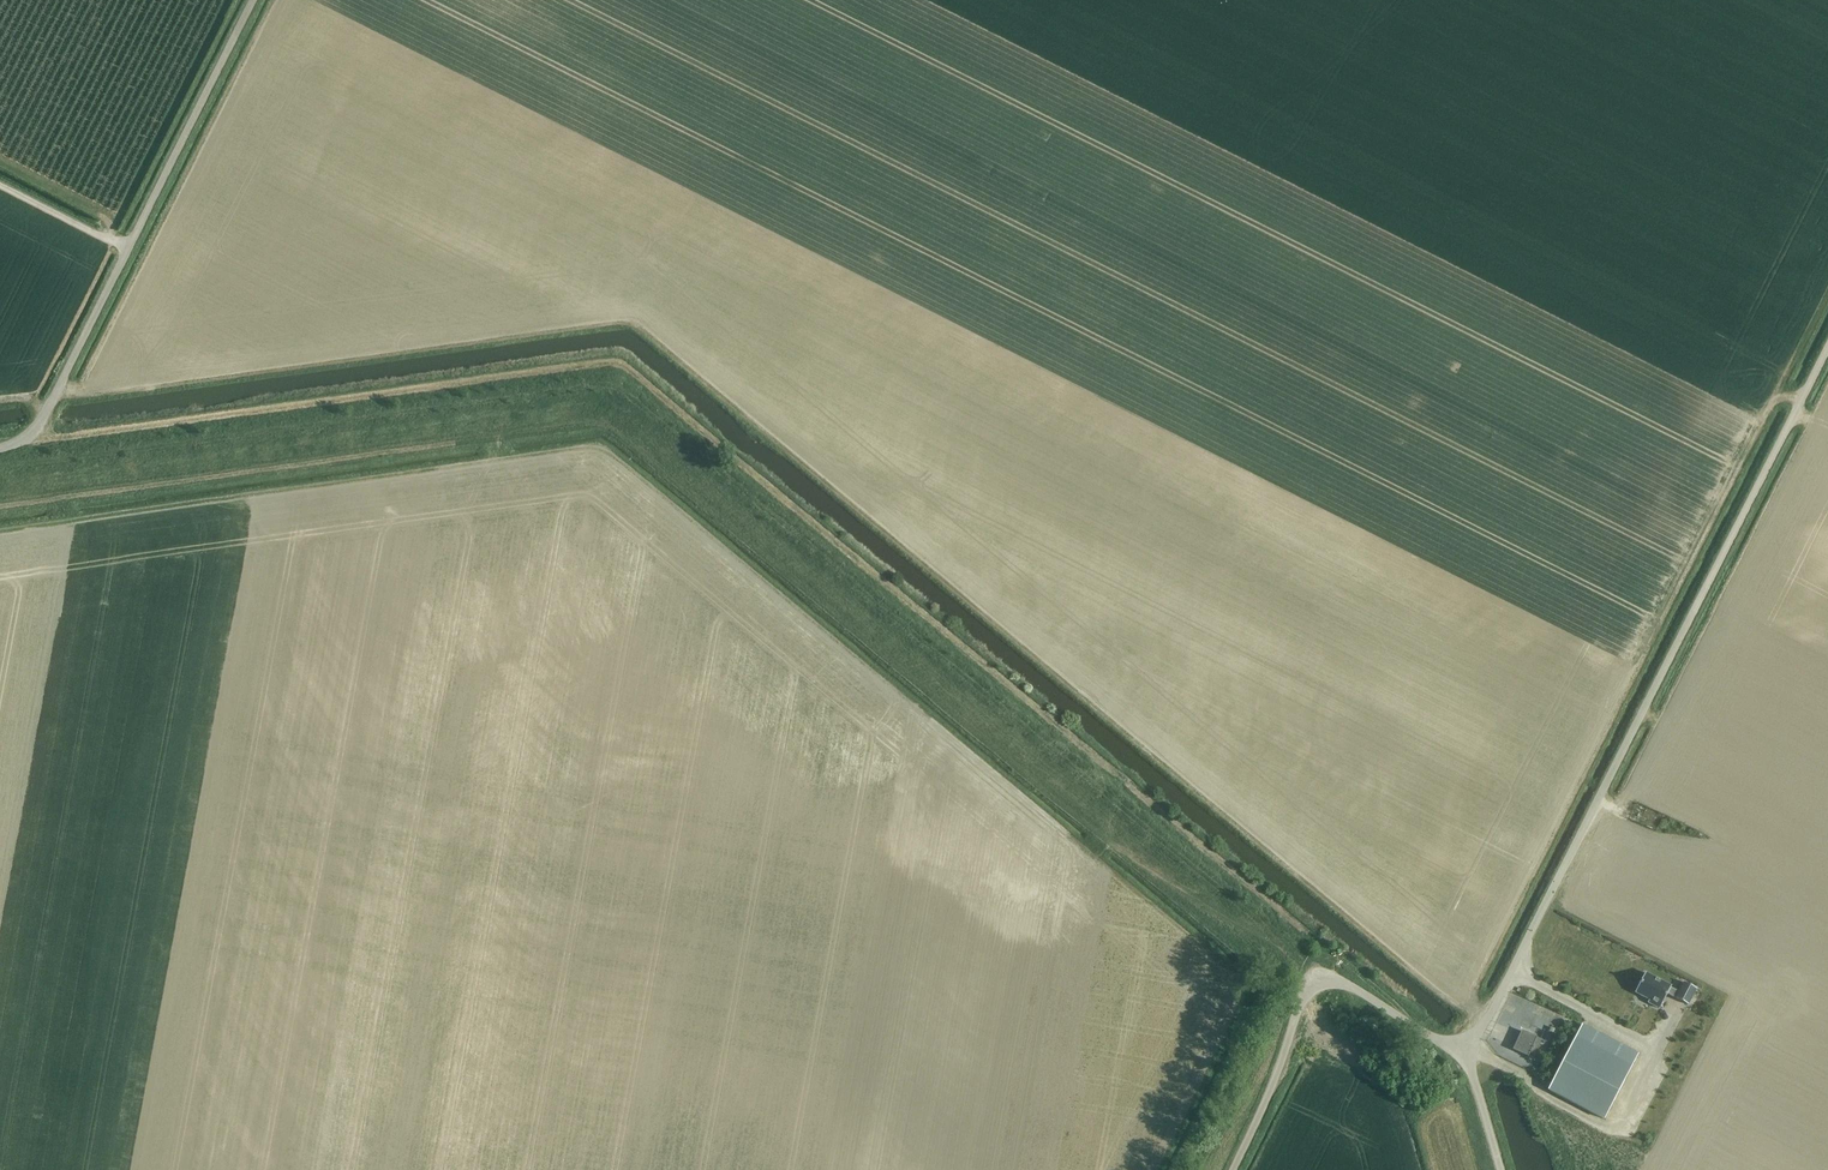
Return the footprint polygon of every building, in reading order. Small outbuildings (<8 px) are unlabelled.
[(1650,1000),(1648,1003),(1660,1009),(1668,994),(1676,999),(1688,1005),(1697,989),(1685,982),(1680,992),(1671,988),(1672,987),(1646,973),(1636,993),(1650,1000)] [(1603,1119),(1637,1053),(1584,1025),(1550,1091),(1603,1119)] [(1534,1060),(1543,1040),(1522,1031),(1513,1050),(1534,1060)]
